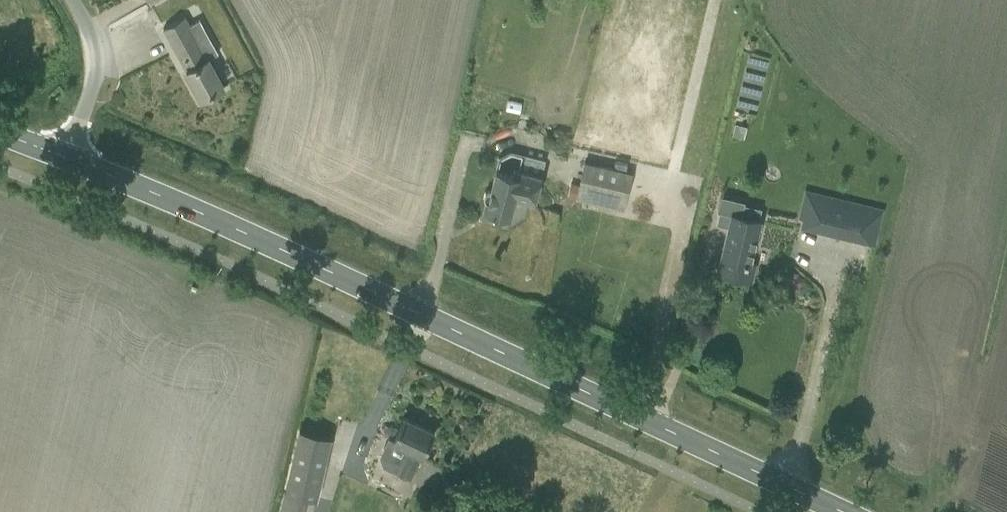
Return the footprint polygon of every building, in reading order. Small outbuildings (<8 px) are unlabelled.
[(163,28),(202,98),(224,86),(208,58),(218,52),(200,20),(190,25),(185,16),(163,28)] [(735,122),(732,134),(744,137),(747,125),(735,122)] [(584,162),(575,197),(622,209),(623,209),(633,173),(631,172),(585,160),(584,162)] [(483,211),(510,218),(515,201),(520,197),(522,198),(521,200),(533,203),(533,205),(534,205),(542,174),(541,174),(541,175),(523,170),(521,175),(496,169),(491,189),(489,188),(485,191),(483,197),(486,201),(483,211)] [(881,210),(807,192),(801,215),(824,220),(822,229),(873,241),(881,210)] [(731,214),(717,273),(752,281),(756,263),(751,262),(762,217),(742,212),(745,201),(721,195),(717,211),(731,214)] [(383,465),(411,478),(422,455),(434,431),(404,417),(393,441),(388,439),(380,456),(383,465)] [(300,429),(285,492),(305,496),(317,499),(331,436),(300,429)]
